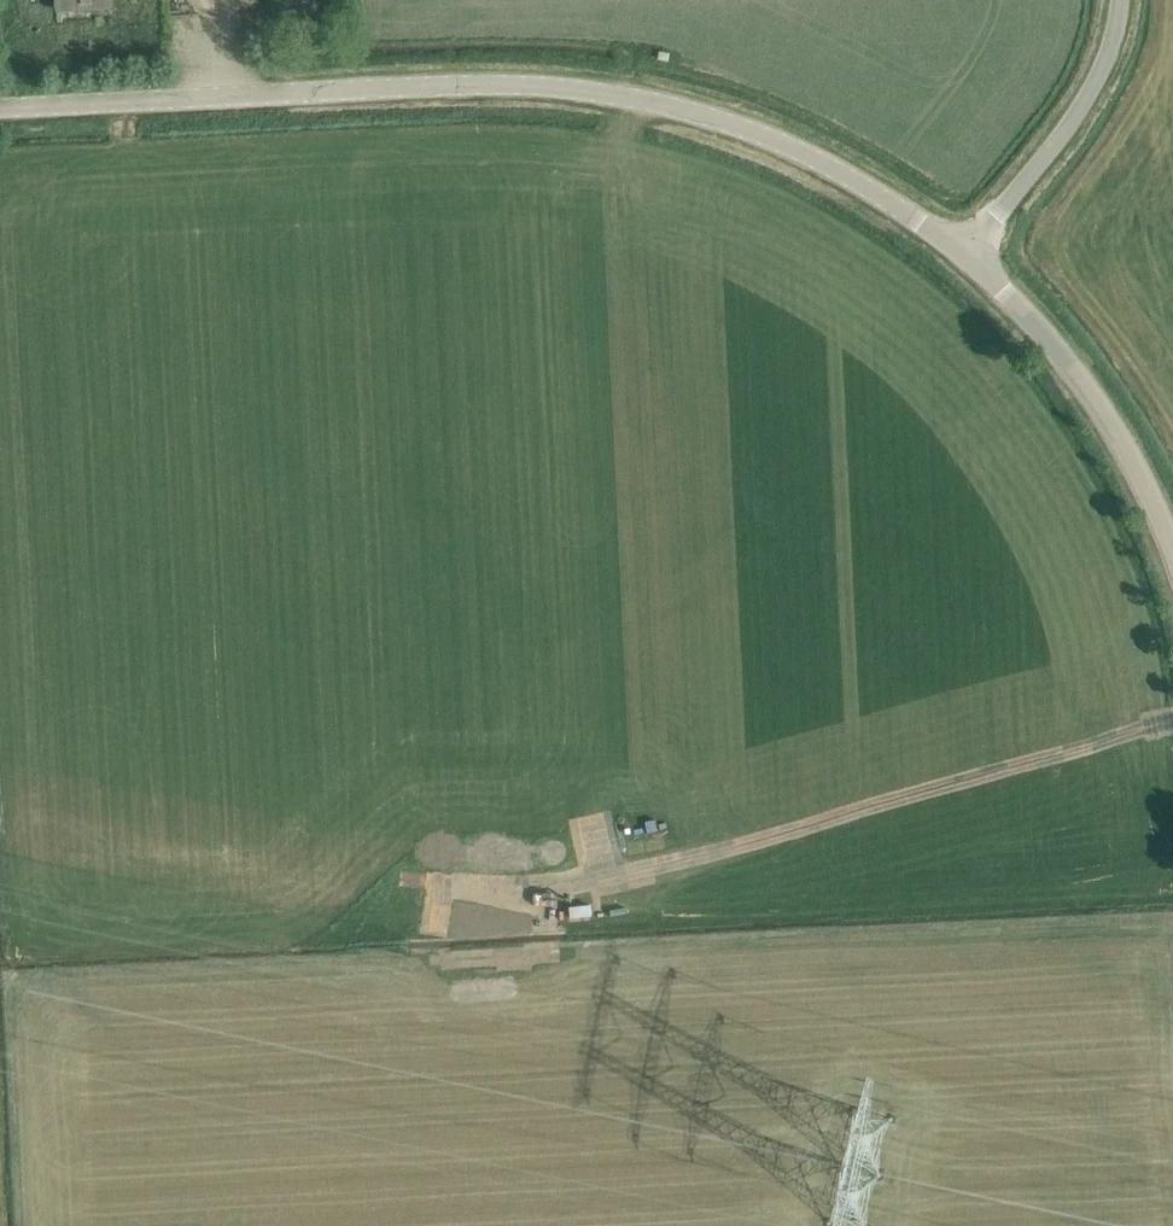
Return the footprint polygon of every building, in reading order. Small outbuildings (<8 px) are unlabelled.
[(59,7),(95,5),(95,10),(113,9),(112,0),(58,0),(59,7)]
